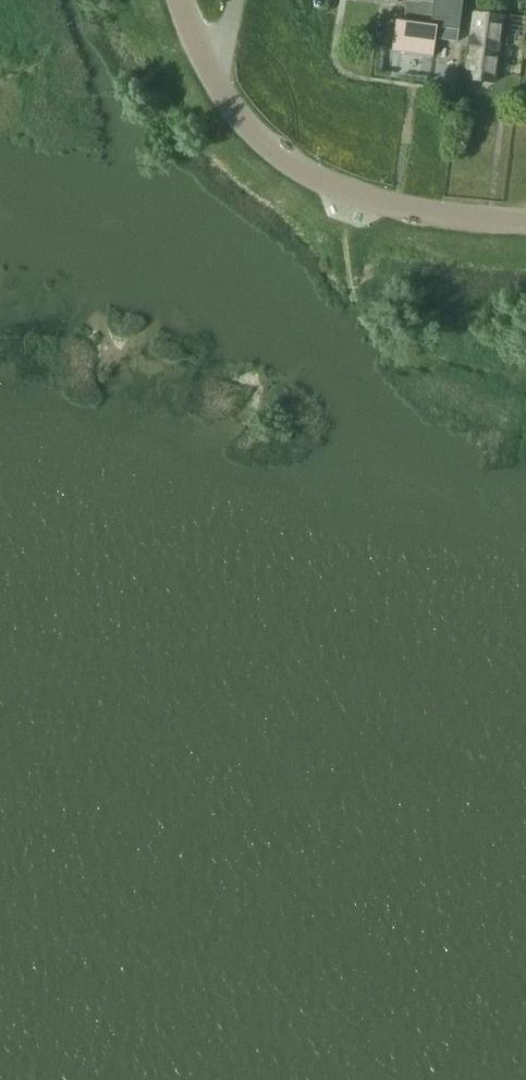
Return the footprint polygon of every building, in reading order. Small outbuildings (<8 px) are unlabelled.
[(403,22),(395,21),(391,51),(432,56),(434,39),(457,42),(463,0),(406,0),(403,22)] [(473,13),(464,80),(492,83),(501,17),(473,13)]
